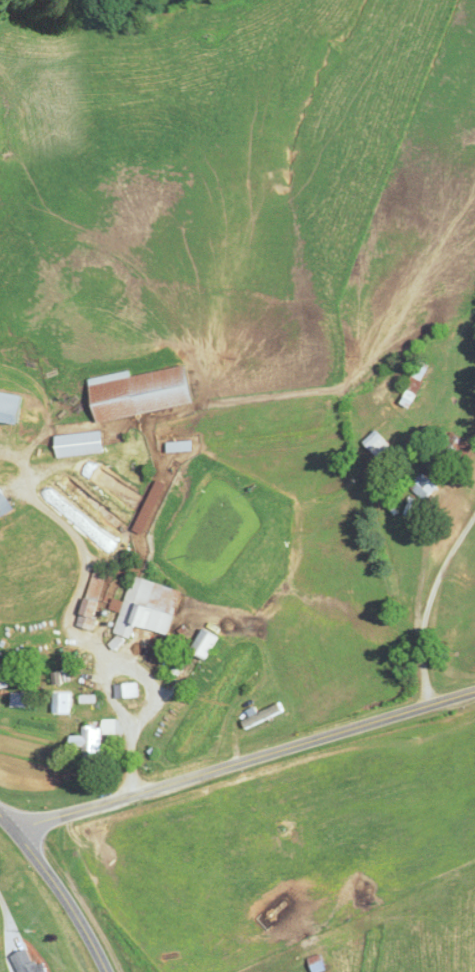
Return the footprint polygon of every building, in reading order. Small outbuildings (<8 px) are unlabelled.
[(195,404),(188,366),(130,376),(129,371),(91,378),(99,422),(195,404)] [(19,426),(25,396),(0,391),(0,422),(19,426)] [(380,457),(393,444),(380,429),(366,441),(380,457)] [(56,435),(58,457),(106,453),(104,431),(56,435)] [(469,450),(461,444),(453,456),(462,462),(469,450)] [(409,487),(430,503),(442,488),(421,471),(409,487)] [(0,481),(0,520),(17,510),(0,481)] [(81,626),(94,630),(110,573),(96,569),(81,626)] [(171,635),(185,590),(135,574),(127,602),(116,598),(112,609),(122,612),(111,647),(121,650),(126,636),(134,639),(138,625),(171,635)] [(225,639),(209,627),(192,649),(208,661),(225,639)] [(116,685),(118,699),(141,697),(140,683),(116,685)] [(12,707),(38,707),(38,692),(12,692),(12,707)] [(243,721),(247,731),(285,718),(282,708),(261,715),(259,710),(250,713),(252,718),(243,721)] [(86,727),(86,758),(105,758),(105,733),(118,733),(118,719),(106,719),(106,727),(86,727)] [(50,961),(39,965),(32,948),(15,956),(22,971),(55,971),(50,961)] [(315,971),(329,971),(325,954),(311,958),(315,971)]
